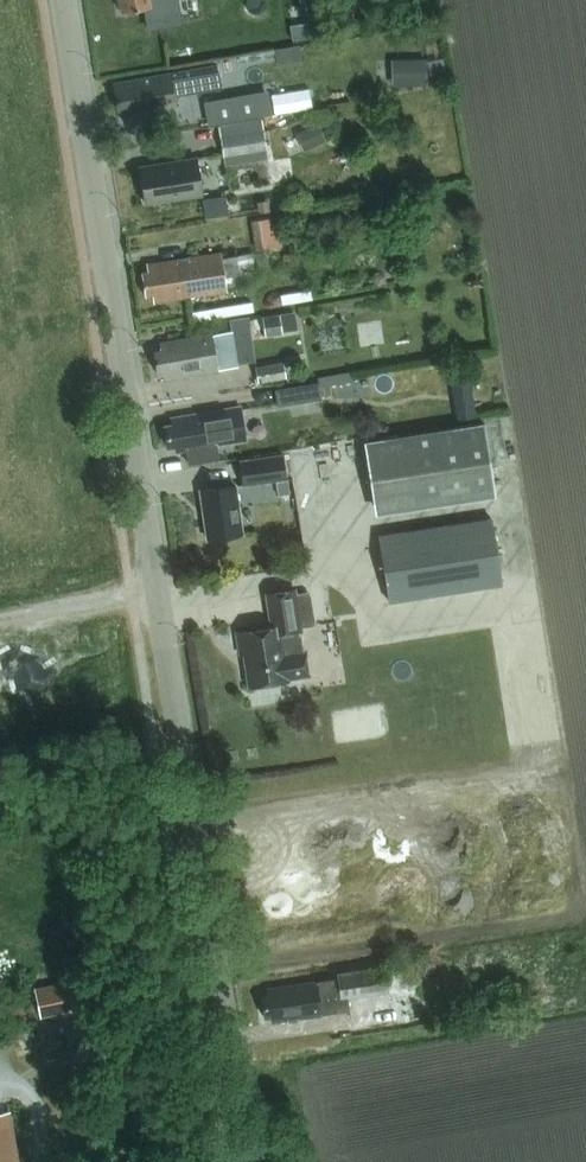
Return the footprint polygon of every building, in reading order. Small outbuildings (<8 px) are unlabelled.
[(121,10),(145,6),(152,5),(151,0),(119,0),(121,10)] [(145,6),(149,27),(181,22),(178,0),(151,0),(152,5),(145,6)] [(409,58),(409,86),(427,86),(427,58),(409,58)] [(174,94),(221,86),(217,63),(114,81),(118,107),(125,105),(126,113),(176,105),(174,94)] [(276,94),(278,109),(308,105),(306,90),(276,94)] [(268,94),(207,105),(210,123),(271,111),(268,94)] [(319,123),(305,129),(313,147),(327,140),(319,123)] [(262,128),(220,135),(223,155),(266,148),(262,128)] [(146,202),(203,193),(197,156),(177,159),(178,162),(140,168),(146,202)] [(211,212),(233,211),(232,193),(210,194),(211,212)] [(277,216),(252,220),(257,249),(282,245),(277,216)] [(147,270),(140,271),(144,294),(151,293),(152,301),(226,290),(225,285),(221,256),(220,252),(146,263),(147,270)] [(258,298),(212,303),(213,313),(259,308),(258,298)] [(250,314),(231,317),(233,329),(238,362),(257,359),(250,314)] [(275,315),(263,317),(265,335),(283,332),(282,330),(280,314),(275,315)] [(233,329),(214,332),(219,369),(239,367),(238,362),(233,329)] [(162,350),(154,351),(156,370),(162,369),(164,378),(219,369),(214,332),(161,340),(162,350)] [(255,366),(258,382),(286,377),(283,361),(255,366)] [(353,371),(337,374),(339,383),(354,381),(353,371)] [(290,386),(276,389),(279,405),(322,398),(319,381),(290,386)] [(474,397),(455,400),(458,419),(477,416),(474,397)] [(216,445),(247,440),(241,406),(174,417),(175,424),(165,426),(168,446),(177,445),(178,451),(187,450),(216,445)] [(379,511),(502,491),(490,418),(367,438),(379,511)] [(216,445),(187,450),(189,467),(219,462),(216,445)] [(299,490),(301,503),(319,500),(311,449),(294,451),(299,490)] [(239,459),(243,485),(277,481),(279,495),(290,493),(285,453),(239,459)] [(209,537),(243,533),(236,485),(202,490),(209,537)] [(390,601),(505,583),(494,516),(379,534),(390,601)] [(297,629),(302,628),(296,589),(268,593),(273,627),(237,633),(240,653),(244,653),(249,684),(290,678),(289,676),(309,673),(306,649),(302,650),(300,631),(297,629)] [(324,1014),(351,1010),(349,995),(390,990),(387,965),(338,972),(339,978),(318,980),(318,978),(268,986),(269,993),(262,994),(265,1016),(273,1014),(274,1022),(324,1014)] [(78,979),(35,988),(41,1018),(84,1009),(78,979)] [(11,1110),(0,1112),(0,1161),(20,1161),(11,1110)]
